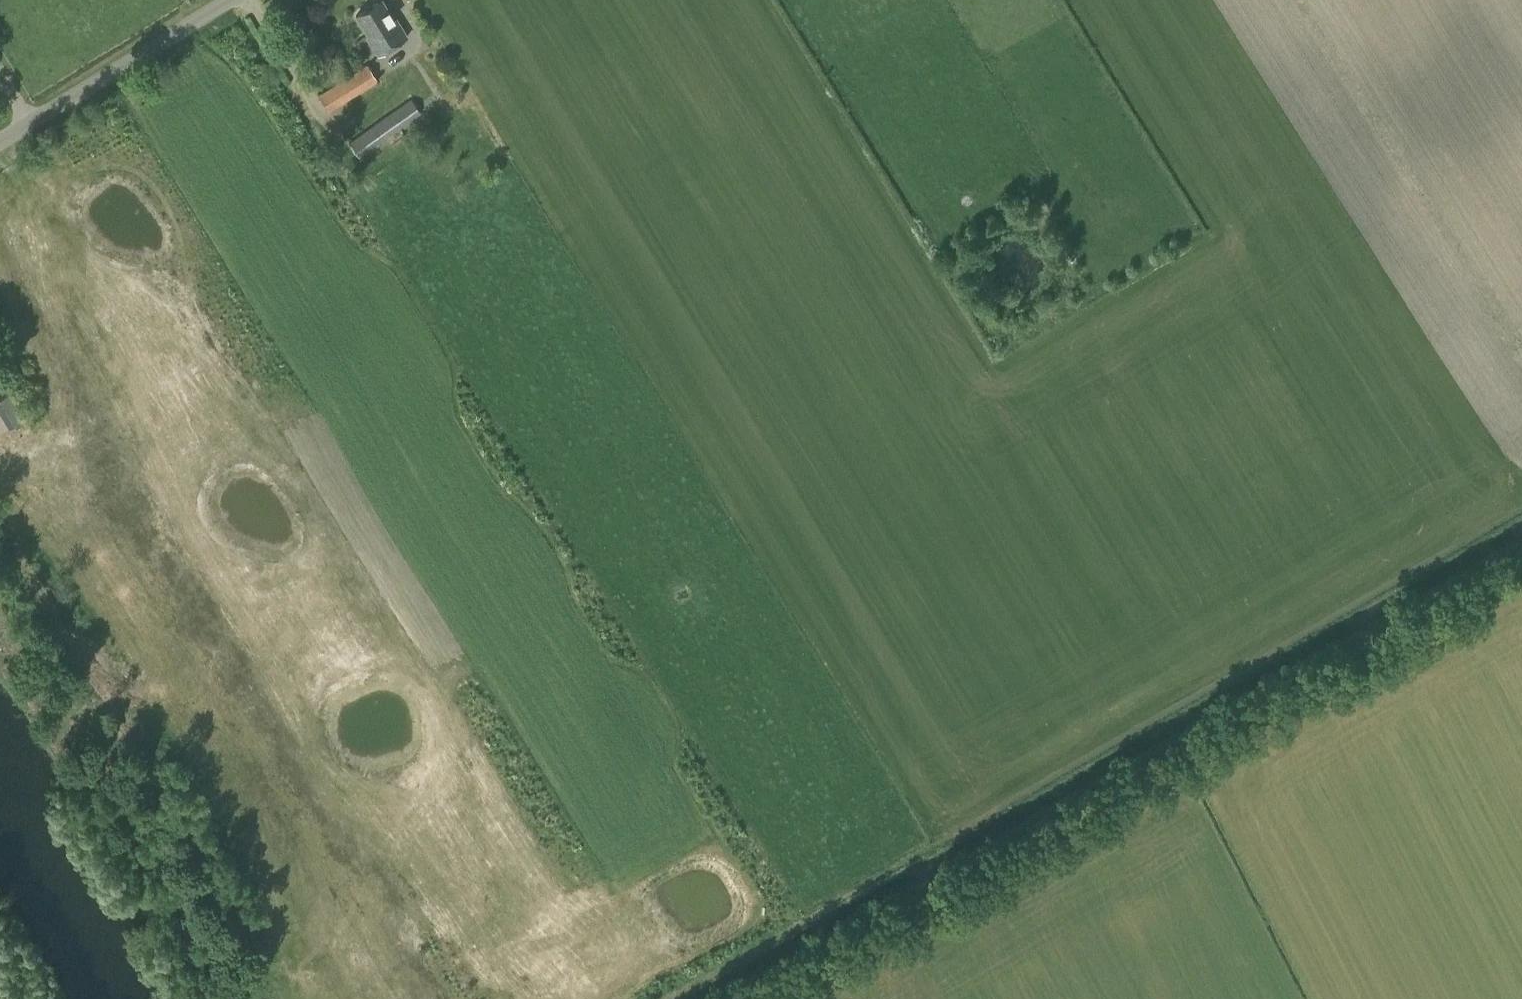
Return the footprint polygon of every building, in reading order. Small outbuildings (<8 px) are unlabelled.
[(381,0),(356,15),(378,53),(407,36),(396,18),(393,19),(381,0)] [(328,111),(378,81),(367,64),(318,95),(328,111)] [(359,157),(421,112),(410,98),(349,143),(359,157)] [(30,418),(14,390),(0,399),(0,414),(10,430),(30,418)]
